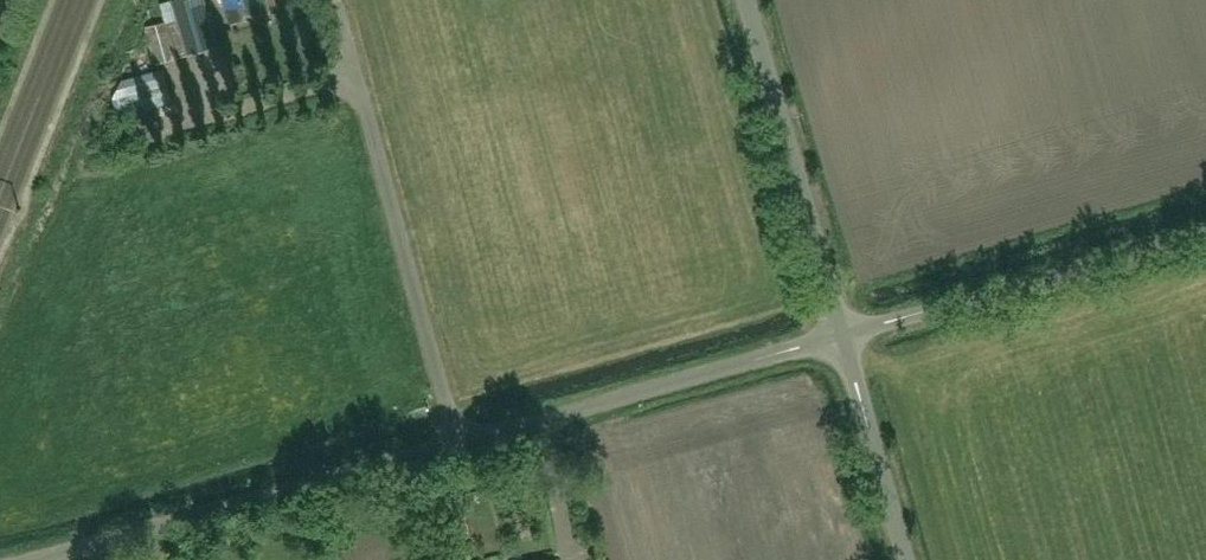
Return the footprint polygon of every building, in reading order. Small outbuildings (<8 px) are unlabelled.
[(159,4),(165,22),(146,28),(157,64),(218,47),(205,0),(172,0),(159,4)] [(229,23),(267,13),(264,0),(223,0),(229,23)] [(274,11),(299,4),(297,0),(271,0),(274,11)] [(164,71),(110,85),(117,114),(146,106),(146,109),(150,108),(152,115),(162,112),(160,105),(172,102),(164,71)]
